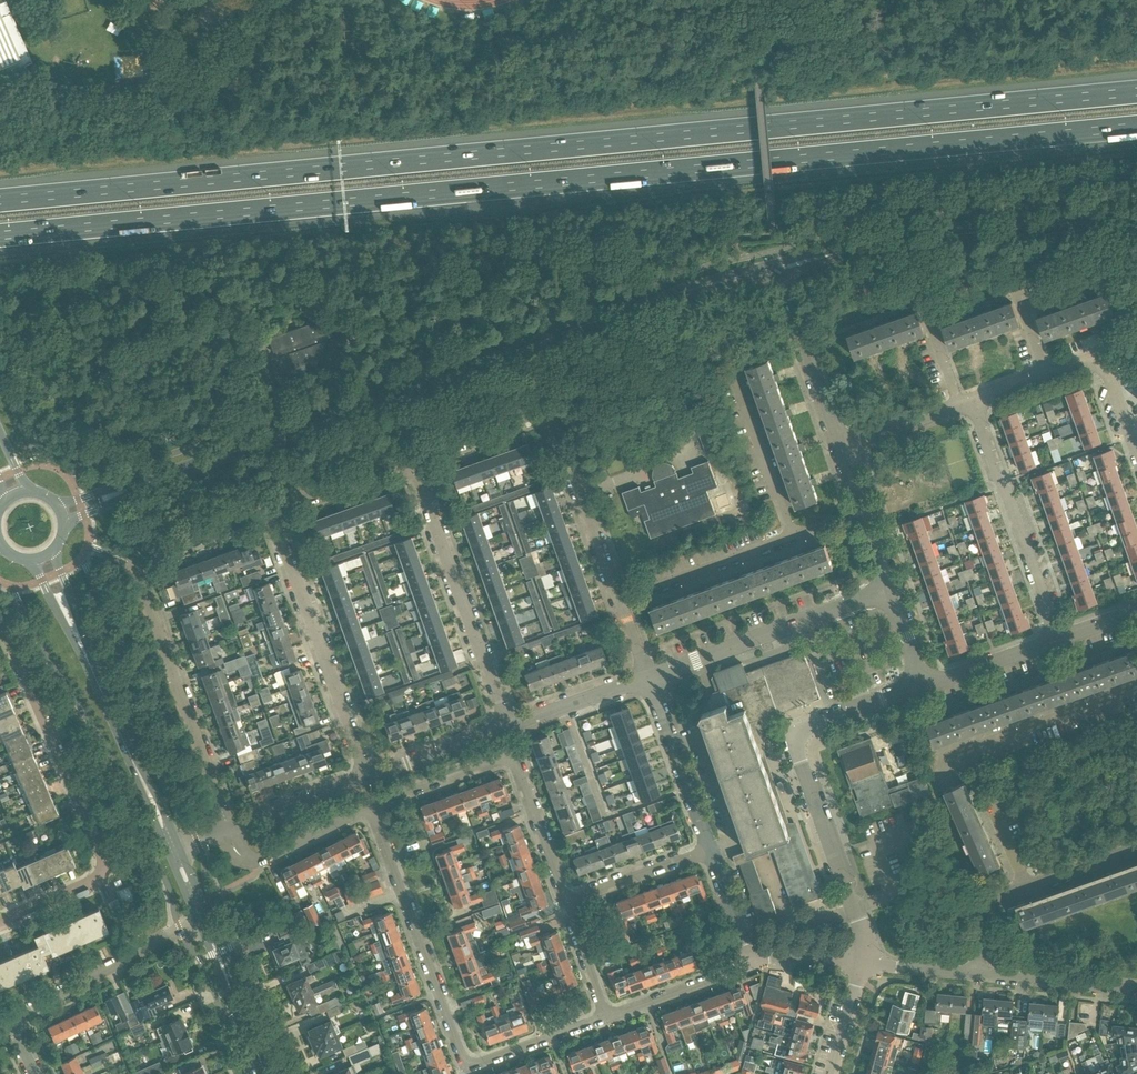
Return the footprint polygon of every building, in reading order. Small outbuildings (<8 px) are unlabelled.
[(33,63),(6,0),(0,0),(0,77),(33,63)] [(1071,305),(1079,327),(1114,315),(1107,293),(1092,298),(1090,295),(1085,297),(1086,300),(1071,305)] [(977,314),(985,336),(1020,323),(1013,302),(998,307),(997,304),(991,306),(992,309),(977,314)] [(1044,340),(1079,327),(1071,305),(1057,310),(1056,307),(1050,309),(1051,312),(1036,318),(1044,340)] [(883,323),(890,345),(926,333),(918,311),(903,316),(902,313),(896,315),(897,318),(883,323)] [(342,335),(340,329),(343,328),(338,314),(269,338),(274,352),(276,351),(279,357),(271,360),(281,389),(294,384),(291,376),(297,374),(307,370),(304,363),(349,347),(345,334),(342,335)] [(950,348),(985,336),(977,314),(963,319),(962,316),(956,318),(957,321),(942,326),(950,348)] [(855,357),(890,345),(883,323),(868,328),(867,325),(861,327),(863,330),(848,335),(855,357)] [(759,403),(781,395),(776,381),(780,379),(779,376),(778,374),(774,375),(769,360),(747,368),(759,403)] [(1072,408),(1087,403),(1086,401),(1088,401),(1086,396),(1085,397),(1082,390),(1067,395),(1072,408)] [(772,438),(794,430),(789,415),(792,414),(791,412),(790,408),(787,410),(781,395),(759,403),(772,438)] [(692,413),(700,410),(697,400),(688,403),(692,413)] [(1077,421),(1091,416),(1087,403),(1072,408),(1077,421)] [(1007,431),(1022,426),(1017,413),(1002,418),(1007,431)] [(1091,416),(1077,421),(1081,434),(1096,429),(1091,416)] [(1012,444),(1026,439),(1022,426),(1007,431),(1012,444)] [(1096,429),(1081,434),(1086,447),(1101,442),(1096,429)] [(784,472),(806,465),(801,450),(804,449),(804,446),(802,443),(799,444),(794,430),(772,438),(784,472)] [(1026,439),(1012,444),(1016,457),(1031,452),(1026,439)] [(706,452),(707,452),(715,449),(713,443),(704,447),(706,452)] [(515,449),(521,465),(534,460),(528,444),(515,449)] [(508,469),(521,465),(515,449),(502,453),(508,469)] [(1100,469),(1118,463),(1113,450),(1096,456),(1100,469)] [(1031,452),(1016,457),(1021,470),(1035,465),(1031,452)] [(495,474),(508,469),(502,453),(490,458),(495,474)] [(477,462),(483,478),(495,474),(490,458),(477,462)] [(623,492),(629,510),(632,518),(643,514),(652,538),(653,537),(652,537),(715,514),(716,515),(717,514),(708,490),(718,486),(709,460),(708,461),(709,461),(702,464),(693,467),(693,466),(692,467),(694,473),(679,478),(677,472),(676,470),(677,470),(676,469),(675,468),(675,466),(673,465),(671,464),(669,463),(667,462),(666,462),(665,462),(663,462),(661,463),(659,464),(658,465),(656,466),(655,468),(654,470),(654,472),(653,474),(654,476),(654,478),(655,478),(655,480),(657,486),(642,492),(640,486),(639,486),(639,487),(624,492),(623,492)] [(464,467),(470,483),(483,478),(477,462),(464,467)] [(1072,468),(1069,462),(1063,464),(1065,471),(1072,468)] [(1105,482),(1119,477),(1115,464),(1118,463),(1100,469),(1105,482)] [(806,465),(784,472),(796,508),(819,500),(814,485),(817,484),(816,481),(815,478),(811,479),(806,465)] [(457,487),(470,483),(464,467),(451,471),(457,487)] [(1038,491),(1055,485),(1050,472),(1033,478),(1038,491)] [(1119,477),(1105,482),(1109,495),(1124,490),(1119,477)] [(528,486),(530,491),(543,487),(541,481),(528,486)] [(1045,503),(1060,498),(1055,485),(1038,491),(1038,492),(1041,490),(1045,503)] [(515,490),(517,496),(530,491),(528,486),(515,490)] [(540,505),(555,499),(551,487),(535,492),(540,505)] [(504,501),(517,496),(515,490),(503,495),(504,501)] [(1114,508),(1128,503),(1126,497),(1128,496),(1126,491),(1124,492),(1124,490),(1109,495),(1114,508)] [(376,498),(382,514),(394,510),(389,493),(376,498)] [(490,499),(492,505),(504,501),(503,495),(490,499)] [(971,515),(988,509),(983,496),(966,502),(971,515)] [(363,503),(369,519),(382,514),(376,498),(363,503)] [(1060,498),(1045,503),(1050,516),(1064,511),(1060,498)] [(479,510),(492,505),(490,499),(477,504),(479,510)] [(555,499),(540,505),(544,518),(560,512),(555,499)] [(513,515),(518,513),(513,500),(508,502),(513,515)] [(356,524),(369,519),(363,503),(350,507),(356,524)] [(1128,503),(1114,508),(1119,521),(1133,516),(1128,503)] [(466,514),(479,510),(477,504),(464,509),(466,514)] [(503,519),(509,517),(504,504),(499,505),(503,519)] [(338,512),(343,528),(356,524),(350,507),(338,512)] [(976,528),(990,523),(985,510),(988,509),(971,515),(976,528)] [(1069,524),(1074,522),(1069,509),(1064,511),(1050,516),(1054,529),(1069,524)] [(324,517),(330,533),(343,528),(338,512),(324,517)] [(549,530),(565,525),(560,512),(544,518),(549,530)] [(466,533),(482,527),(477,513),(461,519),(466,533)] [(518,513),(513,515),(517,528),(523,526),(518,513)] [(1136,529),(1136,528),(1133,516),(1119,521),(1123,534),(1136,529)] [(317,537),(330,533),(324,517),(311,521),(317,537)] [(509,517),(503,519),(508,531),(513,529),(509,517)] [(911,536),(912,536),(926,531),(922,517),(904,524),(909,537),(911,536)] [(990,523),(976,528),(980,541),(994,536),(990,523)] [(1073,537),(1069,524),(1054,529),(1059,542),(1073,537)] [(565,525),(549,530),(553,543),(569,537),(565,525)] [(522,540),(527,539),(523,526),(517,528),(522,540)] [(482,527),(466,533),(471,545),(487,539),(482,527)] [(512,544),(518,542),(513,529),(508,531),(512,544)] [(1123,534),(1128,547),(1136,544),(1136,529),(1123,534)] [(389,536),(391,541),(403,536),(402,531),(389,536)] [(912,536),(916,549),(931,544),(926,531),(912,536)] [(378,545),(391,541),(389,536),(376,540),(378,545)] [(985,554),(999,549),(994,536),(980,541),(985,554)] [(399,556),(416,550),(411,537),(395,543),(399,556)] [(569,537),(553,543),(558,557),(574,551),(569,537)] [(1064,555),(1078,550),(1073,537),(1059,542),(1064,555)] [(475,558),(491,552),(487,539),(471,545),(475,558)] [(527,539),(522,540),(527,553),(532,551),(527,539)] [(365,550),(378,545),(376,540),(363,545),(365,550)] [(517,557),(518,556),(522,555),(518,542),(512,544),(517,557)] [(236,549),(242,565),(254,560),(249,544),(236,549)] [(931,544),(916,549),(921,562),(936,557),(931,544)] [(1136,559),(1136,544),(1128,547),(1132,560),(1136,559)] [(351,549),(353,555),(365,550),(363,545),(351,549)] [(794,557),(792,557),(800,579),(833,567),(825,545),(810,551),(809,547),(803,549),(804,553),(794,557)] [(231,569),(242,565),(236,549),(223,553),(229,570),(231,569)] [(338,554),(339,559),(353,555),(351,549),(338,554)] [(999,549),(985,554),(989,567),(1004,562),(999,549)] [(416,550),(399,556),(404,569),(420,563),(416,550)] [(1078,550),(1064,555),(1068,568),(1082,563),(1078,550)] [(373,565),(378,563),(374,551),(368,553),(373,565)] [(562,568),(578,562),(574,551),(558,557),(562,568)] [(491,552),(475,558),(480,571),(496,565),(491,552)] [(223,590),(228,588),(222,572),(229,570),(223,553),(211,558),(217,574),(220,582),(223,590)] [(327,564),(339,559),(338,554),(325,559),(327,564)] [(364,569),(369,567),(364,554),(359,556),(360,557),(362,564),(364,569)] [(525,556),(529,567),(536,565),(532,554),(525,556)] [(523,570),(529,567),(525,556),(519,559),(523,570)] [(346,569),(362,564),(360,557),(344,563),(346,569)] [(770,565),(759,569),(767,591),(800,579),(792,557),(776,563),(774,560),(769,562),(770,565)] [(926,575),(940,570),(936,557),(921,562),(923,569),(922,569),(923,574),(925,573),(926,575)] [(211,558),(199,562),(204,579),(212,576),(218,592),(223,590),(220,582),(217,574),(211,558)] [(186,567),(198,599),(202,598),(196,582),(204,579),(199,562),(186,567)] [(567,581),(583,575),(578,562),(562,568),(567,581)] [(994,580),(1008,575),(1004,562),(989,567),(994,580)] [(378,563),(373,565),(377,578),(383,576),(378,563)] [(409,581),(425,576),(420,563),(404,569),(409,581)] [(1073,581),(1087,576),(1082,563),(1068,568),(1073,581)] [(326,582),(342,577),(337,564),(322,570),(326,582)] [(496,565),(480,571),(485,584),(501,578),(496,565)] [(529,567),(533,577),(539,574),(536,565),(529,567)] [(173,586),(177,597),(181,596),(185,604),(198,599),(186,567),(173,572),(178,584),(173,586)] [(369,567),(364,569),(368,581),(373,580),(369,567)] [(526,579),(533,577),(529,567),(523,570),(526,579)] [(731,604),(767,591),(759,569),(723,582),(731,604)] [(940,570),(926,575),(930,588),(945,583),(940,570)] [(251,584),(262,580),(259,571),(246,576),(249,585),(251,584)] [(571,594),(587,588),(583,575),(567,581),(567,582),(571,594)] [(1008,575),(994,580),(999,593),(1013,588),(1008,575)] [(244,587),(249,585),(246,576),(241,578),(244,587)] [(382,591),(387,589),(383,576),(377,578),(382,591)] [(425,576),(409,581),(413,594),(429,588),(425,576)] [(1087,576),(1073,581),(1077,594),(1092,589),(1087,576)] [(342,577),(326,582),(331,595),(347,589),(342,577)] [(540,591),(545,589),(541,577),(535,578),(540,591)] [(489,596),(505,590),(501,578),(485,584),(489,596)] [(258,601),(274,596),(269,583),(264,585),(262,580),(251,584),(252,586),(244,589),(248,600),(257,597),(258,601)] [(373,594),(378,592),(373,580),(368,581),(373,594)] [(531,595),(536,593),(531,580),(526,582),(531,595)] [(565,596),(571,594),(567,582),(560,584),(565,596)] [(687,596),(695,617),(731,604),(723,582),(687,596)] [(935,601),(949,596),(945,583),(930,588),(935,601)] [(429,588),(413,594),(418,607),(434,601),(429,588)] [(576,607),(592,601),(587,588),(571,594),(576,607)] [(1003,606),(1018,601),(1013,588),(999,593),(1003,606)] [(226,600),(239,595),(237,589),(224,594),(226,600)] [(335,608),(351,602),(347,589),(331,595),(335,608)] [(387,589),(382,591),(387,604),(392,602),(387,589)] [(545,589),(540,591),(545,604),(550,602),(545,589)] [(1092,589),(1077,594),(1074,595),(1079,609),(1096,603),(1092,589)] [(494,609),(510,603),(505,590),(489,596),(494,609)] [(378,592),(373,594),(377,607),(382,605),(378,592)] [(536,593),(531,595),(536,608),(541,606),(536,593)] [(263,614),(279,609),(274,596),(258,601),(263,614)] [(695,617),(687,596),(671,601),(670,598),(664,600),(666,603),(651,609),(659,631),(695,617)] [(949,596),(935,601),(937,608),(936,608),(937,613),(939,612),(939,614),(954,609),(949,596)] [(422,619),(438,614),(434,601),(418,607),(422,619)] [(592,601),(576,607),(581,620),(597,614),(592,601)] [(1018,601),(1003,606),(1008,619),(1025,613),(1025,612),(1022,614),(1018,601)] [(351,602),(335,608),(340,620),(356,615),(351,602)] [(550,617),(555,615),(550,602),(545,604),(550,617)] [(229,606),(231,611),(240,608),(238,603),(229,606)] [(510,603),(494,609),(498,622),(514,616),(510,603)] [(386,607),(389,617),(395,615),(392,605),(386,607)] [(540,621),(546,619),(541,606),(536,608),(540,621)] [(216,610),(218,616),(227,613),(226,607),(216,610)] [(233,618),(244,614),(242,607),(240,608),(231,611),(233,618)] [(383,619),(389,617),(386,607),(379,609),(383,619)] [(183,623),(184,628),(201,622),(206,620),(201,608),(197,609),(180,615),(180,617),(179,618),(181,623),(183,623)] [(267,627),(283,621),(279,609),(263,614),(267,626),(267,627)] [(944,627),(959,622),(954,609),(939,614),(944,627)] [(227,613),(218,616),(220,621),(229,618),(227,613)] [(1025,613),(1008,619),(1013,632),(1030,626),(1025,613)] [(427,632),(443,626),(438,614),(422,619),(427,632)] [(356,615),(340,620),(344,633),(360,627),(356,615)] [(389,617),(393,627),(399,625),(395,615),(389,617)] [(555,615),(550,617),(554,630),(559,628),(555,615)] [(503,635),(519,629),(514,616),(498,622),(503,635)] [(386,629),(393,627),(389,617),(383,619),(386,629)] [(546,619),(540,621),(545,633),(550,631),(546,619)] [(581,631),(594,626),(591,619),(578,624),(580,629),(581,631)] [(287,627),(285,627),(283,621),(267,627),(267,626),(262,628),(267,641),(272,639),(288,634),(287,633),(289,631),(287,627)] [(184,628),(189,641),(206,635),(201,622),(184,628)] [(946,633),(949,640),(963,635),(959,622),(944,627),(946,633)] [(567,634),(580,629),(578,624),(567,628),(568,631),(566,632),(567,634)] [(431,645),(448,639),(443,626),(427,632),(431,644),(431,645)] [(349,646),(365,640),(360,627),(344,633),(349,646)] [(400,642),(406,640),(401,627),(396,629),(400,642)] [(248,628),(238,632),(240,637),(249,633),(248,628)] [(555,639),(567,634),(566,632),(568,631),(567,628),(553,633),(555,639)] [(519,629),(503,635),(507,646),(523,641),(519,629)] [(391,645),(396,643),(392,630),(386,632),(391,645)] [(237,638),(235,632),(225,636),(227,641),(237,638)] [(249,633),(240,637),(244,647),(253,644),(251,638),(249,633)] [(551,644),(550,640),(555,639),(553,633),(541,638),(542,640),(540,641),(541,643),(542,643),(543,647),(551,644)] [(271,654),(277,652),(276,652),(292,646),(288,634),(272,639),(267,641),(271,654)] [(189,641),(194,653),(210,647),(206,635),(189,641)] [(946,641),(951,654),(968,648),(963,635),(949,640),(946,641)] [(529,648),(541,643),(540,641),(542,640),(541,638),(528,643),(529,648)] [(436,658),(452,652),(448,639),(431,645),(431,644),(425,646),(427,652),(433,650),(436,658)] [(354,658),(370,653),(365,640),(349,646),(354,658)] [(406,640),(400,642),(405,654),(410,653),(406,640)] [(391,645),(396,658),(401,656),(396,643),(391,645)] [(517,654),(530,649),(529,648),(528,643),(515,647),(517,654)] [(198,666),(207,663),(209,668),(224,662),(222,657),(219,658),(217,651),(220,649),(218,644),(210,647),(194,653),(196,659),(195,660),(196,664),(198,665),(198,666)] [(277,652),(271,654),(269,655),(274,667),(297,659),(292,646),(276,652),(277,652)] [(588,651),(594,667),(607,662),(601,646),(588,651)] [(1109,684),(1136,674),(1136,652),(1136,650),(1122,655),(1121,652),(1120,652),(1121,653),(1116,655),(1115,654),(1116,657),(1102,662),(1109,684)] [(581,671),(594,667),(588,651),(576,655),(581,671)] [(452,652),(436,658),(441,670),(457,665),(452,652)] [(821,698),(804,652),(744,673),(741,665),(743,663),(742,663),(714,673),(714,674),(715,673),(721,690),(717,691),(711,704),(712,709),(703,713),(701,718),(704,720),(751,849),(734,855),(737,864),(741,863),(752,894),(750,894),(759,919),(777,913),(768,888),(764,889),(753,858),(770,852),(767,843),(770,842),(771,844),(794,906),(820,897),(811,874),(796,829),(786,829),(761,760),(759,754),(758,747),(759,740),(761,733),(764,727),(768,721),(773,716),(779,713),(786,710),(821,698)] [(370,653),(354,658),(358,671),(374,665),(370,653)] [(409,667),(415,665),(410,653),(405,654),(409,667)] [(248,662),(257,659),(255,654),(246,657),(248,662)] [(563,660),(561,654),(548,659),(556,681),(569,676),(563,660)] [(248,664),(248,662),(246,657),(245,655),(224,663),(227,672),(248,664)] [(569,676),(581,671),(576,655),(563,660),(569,676)] [(400,670),(405,669),(401,656),(396,658),(400,670)] [(248,664),(250,668),(259,665),(257,659),(248,662),(248,664)] [(543,685),(556,681),(548,659),(535,663),(537,669),(543,685)] [(1067,675),(1074,696),(1109,684),(1102,662),(1087,667),(1086,664),(1085,664),(1086,666),(1081,667),(1081,666),(1080,666),(1081,669),(1073,673),(1067,675)] [(363,684),(379,678),(374,665),(358,671),(363,684)] [(409,667),(410,667),(414,680),(419,678),(415,665),(409,667)] [(291,673),(289,667),(276,672),(280,685),(279,685),(281,691),(305,682),(301,669),(291,673)] [(405,669),(400,670),(405,683),(410,682),(405,669)] [(530,690),(543,685),(537,669),(525,674),(530,690)] [(207,689),(223,683),(219,670),(202,677),(203,678),(201,679),(203,683),(205,684),(207,689)] [(441,680),(441,681),(454,676),(452,670),(439,675),(441,680)] [(256,685),(251,673),(242,676),(244,681),(247,681),(249,687),(256,685)] [(427,685),(441,680),(439,675),(427,679),(428,681),(426,682),(427,685)] [(1032,687),(1040,709),(1074,696),(1067,675),(1052,680),(1051,676),(1051,677),(1051,678),(1047,679),(1046,678),(1045,678),(1047,682),(1032,687)] [(379,678),(363,684),(368,697),(383,691),(379,678)] [(413,684),(415,689),(427,685),(426,682),(428,681),(427,679),(413,684)] [(207,689),(211,702),(233,694),(228,681),(223,683),(207,689)] [(290,702),(310,694),(305,682),(281,691),(282,696),(287,695),(290,702)] [(402,694),(415,689),(413,684),(402,688),(403,691),(401,691),(402,694)] [(259,690),(262,698),(263,698),(271,695),(268,687),(259,690)] [(997,699),(1005,721),(1040,709),(1032,687),(1017,692),(1016,689),(1016,690),(1011,692),(1011,691),(1010,691),(1012,694),(1002,698),(997,699)] [(390,698),(402,694),(401,691),(403,691),(402,688),(388,693),(390,698)] [(446,696),(448,701),(454,717),(467,713),(461,697),(459,691),(446,696)] [(11,702),(6,692),(0,695),(0,707),(11,702)] [(390,699),(390,698),(388,693),(375,697),(378,704),(390,699)] [(216,715),(231,710),(232,709),(232,708),(237,706),(233,694),(211,702),(216,715)] [(248,697),(250,703),(250,702),(259,699),(257,694),(248,697)] [(294,715),(299,713),(315,707),(310,694),(290,702),(294,715)] [(263,698),(262,698),(264,703),(273,700),(271,695),(263,698)] [(470,709),(479,705),(476,697),(467,700),(470,709)] [(250,702),(250,703),(251,707),(260,704),(259,699),(250,702)] [(962,712),(970,733),(1005,721),(997,699),(983,704),(981,701),(981,703),(977,704),(976,703),(977,706),(977,707),(962,712)] [(441,722),(454,717),(448,701),(436,706),(441,722)] [(15,712),(11,702),(0,707),(0,719),(15,712)] [(410,715),(416,731),(429,726),(423,710),(420,704),(415,706),(417,712),(410,715)] [(423,710),(429,726),(441,722),(436,706),(430,708),(423,710)] [(296,734),(301,732),(311,729),(309,724),(319,720),(315,707),(299,713),(294,715),(299,727),(294,729),(296,734)] [(613,725),(632,718),(629,708),(609,715),(613,725)] [(221,728),(237,722),(232,709),(231,710),(216,715),(221,728)] [(19,723),(15,712),(0,719),(0,731),(19,723)] [(927,724),(935,746),(970,733),(962,712),(948,717),(947,713),(946,714),(947,715),(942,717),(942,715),(941,715),(942,719),(927,724)] [(397,720),(395,713),(389,715),(391,722),(385,724),(391,740),(403,735),(398,720),(397,719),(397,720)] [(271,723),(280,720),(279,715),(270,718),(271,723)] [(403,735),(416,731),(410,715),(397,719),(398,720),(403,735)] [(632,718),(613,725),(617,736),(636,729),(632,718)] [(259,728),(268,724),(266,719),(257,722),(259,728)] [(280,720),(271,723),(273,728),(282,725),(280,720)] [(239,728),(237,722),(221,728),(225,740),(241,734),(241,733),(245,732),(244,727),(239,728)] [(24,733),(19,723),(0,731),(0,732),(4,741),(24,733)] [(268,724),(259,728),(261,733),(270,729),(268,724)] [(568,746),(575,743),(569,728),(563,731),(568,746)] [(621,747),(640,740),(636,729),(617,736),(621,747)] [(8,751),(28,743),(24,733),(4,741),(8,751)] [(302,735),(305,744),(310,742),(307,733),(302,735)] [(241,734),(225,740),(229,752),(246,746),(241,734)] [(302,735),(297,737),(300,746),(305,744),(302,735)] [(262,746),(274,742),(272,736),(260,740),(262,746)] [(536,757),(553,751),(547,736),(531,742),(536,757)] [(886,790),(881,778),(882,778),(870,745),(874,744),(872,737),(841,748),(843,754),(840,755),(851,788),(855,787),(859,799),(855,800),(861,816),(895,805),(895,807),(896,806),(913,800),(914,800),(931,794),(924,776),(898,785),(890,788),(886,790)] [(308,752),(314,768),(327,763),(323,753),(330,750),(326,739),(306,747),(308,752)] [(640,740),(621,747),(625,758),(644,751),(640,740)] [(277,744),(280,753),(286,752),(282,742),(277,744)] [(13,761),(33,753),(28,743),(8,751),(13,761)] [(570,759),(579,756),(575,743),(568,746),(566,746),(568,754),(570,759)] [(275,755),(280,753),(277,744),(272,746),(275,755)] [(256,749),(251,751),(254,759),(259,758),(256,749)] [(251,751),(238,755),(241,764),(242,764),(246,774),(245,775),(251,791),(264,786),(258,770),(254,759),(251,751)] [(541,770),(557,764),(553,751),(536,757),(541,770)] [(629,769),(648,762),(644,751),(625,758),(629,769)] [(308,752),(295,756),(301,773),(314,768),(308,752)] [(17,772),(37,763),(33,753),(13,761),(17,772)] [(289,777),(301,773),(295,756),(283,761),(289,777)] [(575,772),(584,769),(579,756),(570,759),(572,764),(575,772)] [(276,782),(289,777),(283,761),(270,766),(276,782)] [(648,762),(629,769),(633,779),(652,772),(648,762)] [(21,782),(41,773),(37,763),(17,772),(21,782)] [(545,782),(562,776),(557,764),(541,770),(545,782)] [(270,766),(258,770),(264,786),(276,782),(270,766)] [(637,790),(656,783),(652,772),(633,779),(637,790)] [(26,792),(46,783),(41,773),(21,782),(26,792)] [(550,795),(567,789),(562,776),(545,782),(550,795)] [(575,786),(579,784),(588,781),(586,776),(573,780),(575,786)] [(487,782),(493,798),(501,795),(504,802),(510,800),(504,784),(503,785),(500,778),(487,782)] [(584,797),(593,794),(588,781),(579,784),(581,790),(584,797)] [(479,803),(493,798),(487,782),(474,787),(479,803)] [(981,873),(1002,864),(966,782),(945,792),(981,873)] [(30,802),(50,793),(46,783),(26,792),(30,802)] [(656,783),(637,790),(641,801),(660,794),(656,783)] [(466,808),(479,803),(474,787),(460,792),(466,808)] [(555,807),(571,801),(567,789),(550,795),(555,807)] [(2,802),(10,799),(7,792),(0,795),(0,798),(2,802)] [(452,813),(466,808),(460,792),(447,797),(452,813)] [(35,812),(55,804),(50,793),(30,802),(35,812)] [(588,809),(597,806),(593,794),(584,797),(586,804),(588,809)] [(439,817),(452,813),(447,797),(433,802),(439,817)] [(653,804),(656,813),(669,808),(666,799),(653,804)] [(559,820),(576,814),(571,801),(555,807),(559,820)] [(431,820),(439,817),(433,802),(420,806),(423,814),(421,814),(427,830),(433,827),(431,820)] [(39,823),(42,821),(59,814),(55,804),(35,812),(39,823)] [(651,815),(656,813),(653,804),(648,806),(651,815)] [(597,806),(588,809),(593,822),(602,819),(597,806)] [(498,813),(500,819),(515,814),(512,807),(498,813)] [(631,822),(636,820),(633,811),(628,813),(631,822)] [(897,853),(923,843),(912,812),(844,837),(866,899),(909,884),(897,853)] [(559,820),(564,833),(580,827),(580,826),(583,824),(579,813),(576,814),(559,820)] [(626,824),(631,822),(628,813),(622,815),(626,824)] [(672,819),(660,824),(661,827),(667,842),(680,838),(674,822),(673,823),(672,819)] [(603,822),(606,831),(611,829),(608,820),(603,822)] [(601,833),(606,831),(603,822),(598,824),(601,833)] [(508,843),(523,837),(519,824),(511,827),(511,825),(491,832),(493,839),(505,835),(508,843)] [(647,828),(649,832),(654,847),(667,842),(661,827),(660,824),(647,828)] [(479,838),(489,834),(487,828),(476,832),(479,838)] [(578,831),(581,840),(586,838),(583,829),(578,831)] [(568,844),(581,840),(578,831),(565,836),(568,844)] [(624,840),(629,856),(642,851),(636,836),(634,831),(622,835),(624,840)] [(344,838),(351,853),(359,849),(363,856),(369,853),(361,838),(360,839),(357,834),(356,832),(344,838)] [(432,843),(443,839),(445,839),(443,832),(430,837),(432,843)] [(642,851),(654,847),(649,832),(636,836),(642,851)] [(469,835),(456,839),(458,844),(463,843),(471,839),(469,835)] [(512,856),(528,851),(523,837),(508,843),(512,856)] [(339,860),(351,853),(344,838),(331,845),(339,860)] [(617,860),(629,856),(624,840),(611,845),(617,860)] [(609,842),(597,846),(599,850),(604,865),(617,860),(611,845),(609,842)] [(441,867),(455,862),(452,854),(465,849),(463,843),(442,850),(443,852),(436,854),(441,867)] [(331,845),(319,851),(325,865),(326,866),(329,871),(338,867),(338,868),(342,866),(339,860),(331,845)] [(45,851),(46,854),(55,874),(65,870),(56,850),(55,846),(45,851)] [(56,850),(65,870),(75,865),(67,846),(56,850)] [(604,865),(599,850),(597,846),(584,851),(586,854),(592,869),(604,865)] [(326,866),(325,865),(319,851),(306,858),(313,873),(316,879),(321,877),(322,876),(318,870),(326,866)] [(517,870),(533,864),(528,851),(512,856),(517,870)] [(45,879),(55,874),(46,854),(36,859),(45,879)] [(579,874),(592,869),(586,854),(573,859),(579,874)] [(316,879),(313,873),(306,858),(293,864),(300,879),(307,876),(310,882),(312,881),(316,879)] [(35,883),(45,879),(36,859),(26,863),(35,883)] [(379,866),(376,859),(369,862),(373,869),(379,866)] [(445,879),(445,881),(460,875),(466,873),(466,871),(465,869),(459,871),(455,862),(441,867),(445,879)] [(16,867),(23,883),(25,887),(35,883),(26,863),(16,867)] [(1136,887),(1136,863),(1016,906),(1023,927),(1136,887)] [(4,868),(13,888),(23,883),(16,867),(14,864),(4,868)] [(292,897),(298,894),(296,890),(303,886),(300,879),(293,864),(281,870),(285,877),(283,878),(290,893),(292,897)] [(346,873),(350,871),(347,864),(342,866),(345,872),(346,873)] [(522,883),(538,878),(533,864),(517,870),(520,877),(512,879),(513,881),(514,881),(516,886),(522,884),(522,883)] [(13,888),(4,868),(0,870),(0,886),(2,892),(13,888)] [(364,883),(378,878),(375,871),(362,876),(364,883)] [(446,882),(450,894),(465,889),(463,882),(475,878),(473,871),(466,873),(460,875),(445,881),(446,882)] [(683,878),(688,893),(696,890),(700,901),(707,899),(700,880),(698,880),(696,873),(683,878)] [(543,891),(538,878),(522,883),(522,884),(516,886),(510,888),(509,888),(511,894),(517,892),(520,899),(527,897),(543,891)] [(675,898),(688,893),(683,878),(669,883),(675,898)] [(358,887),(363,899),(383,892),(379,880),(358,887)] [(677,904),(674,898),(675,898),(669,883),(656,888),(661,903),(668,900),(671,909),(673,908),(677,917),(681,916),(679,910),(677,904)] [(330,901),(340,896),(336,887),(325,891),(330,901)] [(356,902),(363,899),(358,887),(351,890),(356,902)] [(648,908),(661,903),(656,888),(642,893),(648,908)] [(483,899),(481,894),(480,892),(468,897),(465,889),(450,894),(455,907),(462,905),(463,906),(481,900),(483,899)] [(483,899),(481,900),(483,906),(498,900),(494,889),(481,894),(483,899)] [(349,904),(356,902),(351,890),(345,893),(349,904)] [(543,891),(527,897),(530,905),(518,909),(520,916),(541,908),(540,907),(548,904),(543,891)] [(634,913),(648,908),(642,893),(629,897),(634,913)] [(626,916),(634,913),(629,897),(616,902),(618,909),(617,910),(624,930),(631,928),(626,916)] [(321,923),(312,904),(303,908),(310,923),(319,924),(321,923)] [(481,910),(481,911),(484,918),(502,911),(499,904),(481,910)] [(698,918),(712,913),(709,905),(695,910),(698,918)] [(49,968),(43,954),(51,951),(57,965),(57,964),(76,956),(72,947),(109,931),(99,908),(98,909),(99,912),(45,936),(43,932),(42,930),(52,926),(49,920),(31,928),(39,949),(0,966),(0,989),(49,968)] [(339,920),(345,917),(342,910),(335,913),(339,920)] [(296,912),(291,914),(295,923),(300,920),(296,912)] [(379,931),(395,925),(390,912),(383,915),(382,913),(362,921),(364,927),(369,925),(373,933),(376,932),(379,931)] [(512,930),(527,925),(524,918),(509,923),(512,930)] [(502,920),(495,922),(497,929),(505,926),(502,920)] [(452,945),(452,947),(456,945),(468,941),(473,938),(470,931),(476,928),(474,922),(454,930),(454,931),(448,934),(452,945)] [(384,945),(400,939),(395,925),(379,931),(376,932),(379,939),(378,941),(376,942),(377,945),(378,947),(384,945)] [(528,936),(539,932),(540,932),(537,925),(519,932),(521,939),(524,938),(528,936)] [(684,925),(678,928),(680,934),(686,932),(684,925)] [(497,937),(501,935),(509,932),(507,926),(495,931),(497,937)] [(343,945),(335,928),(328,931),(335,948),(343,945)] [(539,932),(528,936),(531,946),(536,944),(538,952),(546,949),(558,945),(562,944),(557,931),(550,933),(549,932),(540,935),(539,932)] [(626,934),(620,936),(623,943),(629,941),(626,934)] [(660,948),(665,946),(661,934),(656,936),(660,948)] [(280,964),(291,959),(297,957),(301,966),(310,963),(308,958),(309,958),(301,938),(292,942),(284,945),(284,943),(280,945),(280,947),(274,950),(280,964)] [(389,958),(405,952),(400,939),(384,945),(378,947),(379,951),(380,953),(386,950),(389,958)] [(452,947),(457,960),(473,955),(469,945),(468,941),(456,945),(452,947)] [(679,955),(685,971),(697,967),(695,959),(696,959),(691,943),(684,945),(687,952),(679,955)] [(543,960),(545,965),(551,963),(567,957),(562,945),(562,944),(558,945),(546,949),(538,952),(542,961),(543,960)] [(341,950),(330,955),(334,964),(345,959),(341,950)] [(604,962),(616,958),(613,951),(601,956),(604,962)] [(383,960),(386,969),(388,974),(394,971),(410,966),(405,952),(389,958),(383,960)] [(481,957),(479,953),(473,955),(457,960),(462,974),(478,968),(475,959),(481,957)] [(671,976),(685,971),(679,955),(665,960),(671,976)] [(306,965),(309,972),(327,964),(324,957),(306,965)] [(551,963),(556,976),(571,971),(567,957),(551,963)] [(657,981),(671,976),(665,960),(652,965),(657,981)] [(644,986),(657,981),(652,965),(638,970),(644,986)] [(399,985),(415,979),(410,966),(394,971),(399,985)] [(474,986),(490,980),(492,986),(500,984),(497,977),(495,978),(492,972),(487,973),(485,966),(478,968),(462,974),(467,986),(474,984),(474,986)] [(630,991),(644,986),(638,970),(624,975),(630,991)] [(549,994),(553,992),(554,993),(569,988),(569,986),(576,983),(571,971),(556,976),(559,984),(548,988),(549,994)] [(630,991),(624,975),(617,978),(614,971),(608,973),(613,989),(615,988),(617,995),(630,991)] [(382,977),(382,976),(380,972),(369,975),(371,980),(382,977)] [(293,997),(311,990),(308,983),(314,980),(312,975),(306,977),(305,977),(288,985),(293,997)] [(786,1014),(793,992),(780,989),(783,979),(769,976),(761,1005),(763,1007),(786,1014)] [(415,979),(399,985),(402,993),(390,997),(393,1004),(413,996),(413,995),(420,992),(415,979)] [(524,988),(532,985),(529,979),(521,982),(524,988)] [(322,995),(337,988),(334,980),(311,990),(293,997),(293,998),(294,997),(299,1010),(300,1010),(302,1014),(309,1011),(309,1010),(307,1007),(316,1003),(313,995),(315,994),(321,992),(322,995)] [(138,999),(130,1002),(133,1010),(139,1024),(158,1016),(153,1006),(172,997),(172,995),(174,993),(171,987),(168,986),(167,984),(163,986),(161,982),(159,981),(156,982),(155,985),(157,989),(153,990),(152,989),(145,992),(148,999),(139,1003),(138,999)] [(756,998),(759,982),(749,986),(754,999),(756,998)] [(513,991),(520,989),(518,983),(510,985),(513,991)] [(529,1005),(530,1004),(537,1002),(532,985),(524,988),(523,988),(529,1005)] [(743,994),(740,987),(728,991),(734,1006),(736,1013),(744,1010),(746,1015),(752,1013),(745,993),(743,994)] [(727,1016),(736,1013),(734,1006),(728,991),(714,996),(720,1012),(719,1012),(722,1018),(727,1016)] [(815,1017),(818,1004),(809,1001),(810,996),(802,994),(797,1011),(815,1017)] [(952,1010),(953,995),(938,994),(937,1009),(926,1008),(925,1023),(941,1024),(941,1014),(951,1015),(951,1010),(952,1010)] [(125,1014),(117,995),(105,1001),(112,1014),(118,1011),(122,1021),(115,1024),(119,1032),(131,1028),(130,1027),(139,1024),(133,1010),(125,1014)] [(474,1005),(485,1001),(482,995),(471,999),(474,1005)] [(953,995),(952,1010),(966,1011),(967,996),(953,995)] [(338,996),(316,1006),(319,1013),(326,1010),(326,1011),(342,1004),(338,996)] [(719,1012),(720,1012),(714,996),(701,1001),(706,1016),(719,1012)] [(996,1025),(997,1022),(997,1015),(999,999),(985,998),(983,1013),(982,1023),(996,1025)] [(1017,1047),(1020,1019),(1014,1018),(1014,1016),(1012,1015),(1013,1001),(999,999),(997,1015),(997,1022),(1012,1023),(1011,1037),(1010,1037),(1009,1047),(1017,1047)] [(510,1017),(515,1033),(528,1028),(525,1021),(527,1020),(519,1000),(513,1003),(518,1014),(510,1017)] [(693,1021),(706,1016),(701,1001),(687,1006),(693,1021)] [(376,1015),(383,1012),(379,1002),(372,1005),(376,1015)] [(1043,1019),(1045,1004),(1030,1003),(1029,1018),(1030,1018),(1030,1025),(1042,1026),(1043,1019)] [(342,1004),(326,1011),(329,1018),(345,1011),(342,1004)] [(892,1016),(910,1021),(912,1015),(914,1016),(916,1010),(895,1004),(892,1016)] [(1042,1026),(1042,1028),(1051,1029),(1051,1034),(1056,1034),(1056,1027),(1056,1023),(1057,1020),(1058,1021),(1059,1005),(1045,1004),(1043,1019),(1042,1026)] [(84,1011),(91,1025),(103,1020),(96,1005),(84,1011)] [(502,1020),(496,1005),(490,1007),(493,1015),(496,1022),(501,1038),(515,1033),(510,1017),(502,1020)] [(679,1026),(693,1021),(687,1006),(674,1011),(679,1026)] [(414,1026),(430,1020),(426,1008),(418,1010),(418,1009),(397,1016),(400,1023),(406,1020),(409,1028),(414,1026)] [(762,1008),(759,1019),(763,1020),(764,1021),(772,1023),(775,1012),(762,1008)] [(79,1031),(91,1025),(84,1011),(72,1016),(79,1031)] [(662,1023),(669,1043),(675,1040),(671,1029),(679,1026),(674,1011),(661,1015),(663,1023),(662,1023)] [(974,1014),(971,1043),(980,1043),(982,1013),(974,1012),(974,1014)] [(964,1042),(971,1043),(974,1014),(966,1013),(964,1033),(965,1033),(964,1042)] [(477,1016),(485,1036),(486,1035),(489,1043),(501,1038),(496,1022),(493,1015),(485,1018),(484,1014),(477,1016)] [(60,1022),(67,1036),(79,1031),(72,1016),(60,1022)] [(908,1026),(910,1021),(892,1016),(888,1027),(909,1033),(911,1027),(908,1026)] [(784,1017),(782,1026),(788,1028),(788,1027),(790,1027),(789,1030),(791,1030),(792,1029),(810,1034),(812,1025),(794,1020),(784,1017)] [(161,1042),(187,1031),(187,1030),(185,1030),(180,1018),(157,1028),(162,1041),(161,1042)] [(1020,1019),(1017,1047),(1018,1048),(1017,1053),(1025,1054),(1025,1048),(1027,1048),(1028,1035),(1026,1035),(1028,1020),(1020,1019)] [(1101,1019),(1100,1035),(1108,1036),(1110,1020),(1101,1019)] [(419,1040),(435,1034),(434,1031),(430,1020),(414,1026),(419,1040)] [(312,1044),(334,1035),(331,1028),(333,1027),(331,1021),(309,1030),(311,1035),(309,1036),(312,1044)] [(1068,1039),(1076,1036),(1078,1035),(1077,1033),(1076,1030),(1076,1023),(1077,1022),(1070,1021),(1068,1039)] [(55,1042),(67,1036),(60,1022),(48,1027),(55,1042)] [(1077,1033),(1078,1035),(1079,1035),(1078,1033),(1088,1029),(1085,1023),(1077,1022),(1076,1023),(1076,1030),(1077,1033)] [(1055,1036),(1065,1037),(1066,1024),(1056,1023),(1056,1027),(1056,1034),(1055,1036)] [(134,1036),(146,1031),(143,1024),(131,1029),(134,1036)] [(788,1028),(782,1026),(775,1024),(774,1030),(778,1031),(780,1035),(789,1037),(807,1042),(810,1034),(792,1029),(791,1030),(789,1030),(790,1027),(788,1027),(788,1028)] [(634,1030),(640,1046),(648,1043),(652,1054),(658,1052),(651,1032),(649,1032),(646,1025),(634,1030)] [(931,1037),(932,1028),(922,1027),(921,1037),(931,1037)] [(1123,1042),(1136,1039),(1136,1028),(1115,1027),(1114,1034),(1120,1035),(1121,1042),(1123,1042)] [(626,1050),(640,1046),(634,1030),(620,1035),(626,1050)] [(187,1031),(161,1042),(163,1047),(167,1045),(166,1044),(169,1043),(173,1053),(183,1048),(185,1053),(193,1050),(188,1038),(190,1037),(187,1031)] [(880,1031),(877,1041),(897,1048),(898,1048),(904,1050),(906,1043),(899,1041),(900,1037),(880,1031)] [(1078,1035),(1076,1036),(1078,1041),(1087,1036),(1085,1032),(1079,1035),(1078,1035)] [(94,1044),(99,1042),(95,1033),(90,1036),(94,1044)] [(424,1054),(440,1048),(435,1034),(419,1040),(413,1042),(415,1047),(417,1048),(419,1047),(421,1054),(424,1053),(424,1054)] [(334,1035),(312,1044),(316,1052),(318,1051),(320,1056),(342,1046),(340,1041),(337,1042),(334,1035)] [(613,1055),(626,1050),(620,1035),(607,1040),(613,1055)] [(807,1042),(789,1037),(780,1035),(776,1037),(770,1036),(769,1041),(777,1043),(782,1044),(783,1043),(785,1044),(784,1047),(787,1047),(787,1046),(805,1051),(807,1042)] [(733,1059),(740,1061),(746,1041),(745,1041),(739,1039),(733,1059)] [(1136,1054),(1136,1039),(1123,1042),(1124,1046),(1121,1046),(1123,1057),(1136,1054)] [(599,1060),(613,1055),(607,1040),(593,1045),(599,1060)] [(361,1070),(359,1064),(370,1059),(369,1058),(382,1053),(381,1051),(387,1048),(384,1041),(359,1052),(349,1056),(353,1066),(333,1073),(352,1073),(361,1070)] [(367,1047),(365,1041),(354,1046),(354,1045),(343,1050),(346,1056),(355,1053),(367,1047)] [(782,1044),(777,1043),(769,1041),(768,1045),(776,1047),(785,1050),(784,1055),(802,1060),(805,1051),(787,1046),(787,1047),(784,1047),(785,1044),(783,1043),(782,1044)] [(898,1048),(897,1048),(877,1041),(874,1051),(896,1057),(897,1052),(898,1048)] [(71,1045),(75,1053),(79,1051),(75,1043),(71,1045)] [(70,1055),(75,1053),(71,1045),(67,1047),(70,1055)] [(585,1065),(599,1060),(593,1045),(580,1049),(585,1065)] [(916,1046),(914,1052),(922,1054),(924,1049),(916,1046)] [(429,1067),(445,1061),(440,1048),(424,1054),(429,1067)] [(1099,1048),(1093,1050),(1096,1056),(1098,1062),(1103,1073),(1115,1073),(1110,1063),(1108,1058),(1104,1060),(1099,1048)] [(577,1068),(585,1065),(580,1049),(567,1054),(569,1061),(568,1062),(572,1073),(579,1073),(577,1068)] [(396,1064),(402,1062),(398,1050),(392,1053),(396,1064)] [(1058,1053),(1061,1061),(1071,1058),(1068,1050),(1058,1053)] [(893,1067),(894,1062),(896,1057),(874,1051),(871,1060),(893,1067)] [(100,1060),(107,1056),(105,1052),(98,1056),(89,1060),(91,1064),(100,1060)] [(912,1061),(920,1063),(922,1054),(914,1052),(912,1061)] [(1059,1059),(1057,1054),(1049,1057),(1051,1062),(1059,1059)] [(1087,1060),(1084,1054),(1079,1056),(1085,1068),(1087,1073),(1085,1073),(1093,1073),(1087,1060)] [(1123,1057),(1124,1063),(1119,1066),(1122,1073),(1136,1066),(1136,1054),(1123,1057)] [(81,1068),(76,1056),(61,1063),(63,1068),(66,1073),(69,1073),(81,1068)] [(550,1056),(537,1060),(542,1073),(558,1073),(554,1062),(552,1063),(550,1056)] [(1098,1062),(1096,1056),(1087,1060),(1091,1071),(1093,1073),(1103,1073),(1098,1062)] [(669,1072),(664,1057),(656,1060),(662,1073),(669,1072)] [(794,1073),(798,1073),(801,1066),(773,1059),(770,1067),(794,1073)] [(100,1060),(91,1064),(94,1068),(102,1064),(100,1060)] [(202,1065),(194,1068),(191,1060),(179,1065),(182,1073),(206,1073),(202,1065)] [(537,1060),(524,1065),(527,1073),(542,1073),(537,1060)] [(892,1071),(893,1067),(871,1060),(869,1070),(882,1073),(891,1073),(892,1071)] [(450,1073),(445,1061),(429,1067),(432,1073),(449,1073),(450,1073)] [(756,1064),(753,1063),(746,1061),(744,1070),(751,1071),(753,1072),(756,1064)] [(147,1067),(151,1073),(154,1073),(163,1070),(159,1062),(147,1067)] [(396,1064),(400,1073),(403,1073),(406,1073),(402,1062),(396,1064)] [(524,1065),(510,1070),(511,1073),(527,1073),(524,1065)] [(710,1069),(712,1073),(724,1073),(726,1073),(724,1065),(710,1069)]
